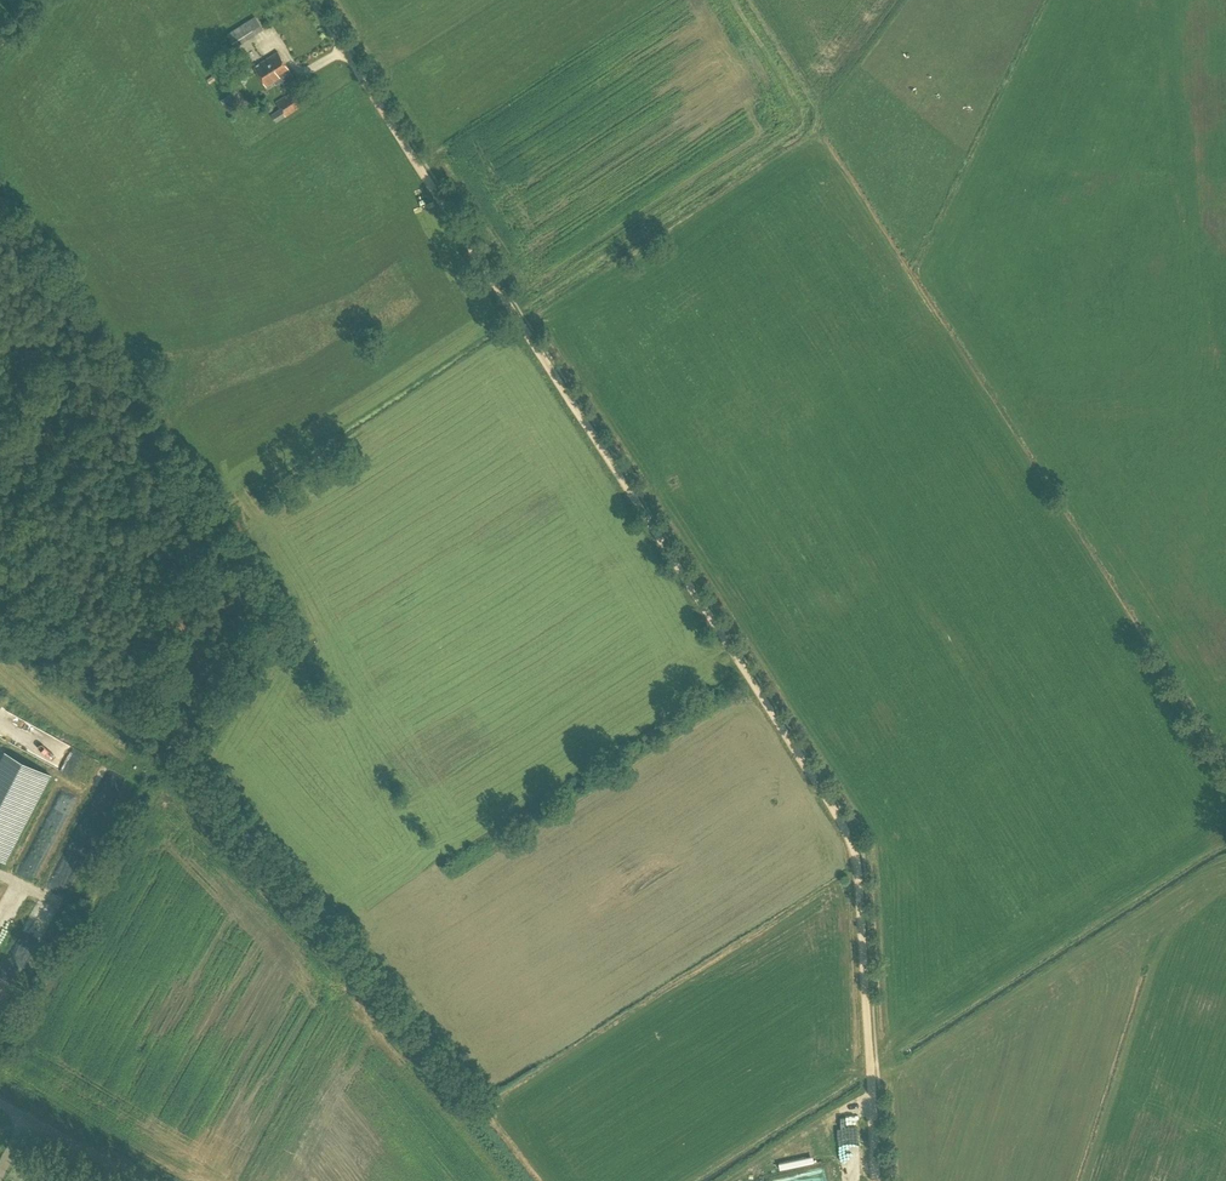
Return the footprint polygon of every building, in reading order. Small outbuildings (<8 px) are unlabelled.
[(236,47),(262,29),(254,17),(228,35),(236,47)] [(283,83),(294,77),(290,70),(278,51),(254,67),(267,86),(274,81),(276,84),(281,81),(283,83)] [(277,123),(287,116),(304,105),(294,90),(276,101),(280,108),(271,114),(277,123)] [(50,774),(5,750),(0,760),(0,857),(5,860),(50,774)] [(775,1174),(776,1180),(828,1180),(827,1177),(828,1177),(826,1166),(775,1174)]
